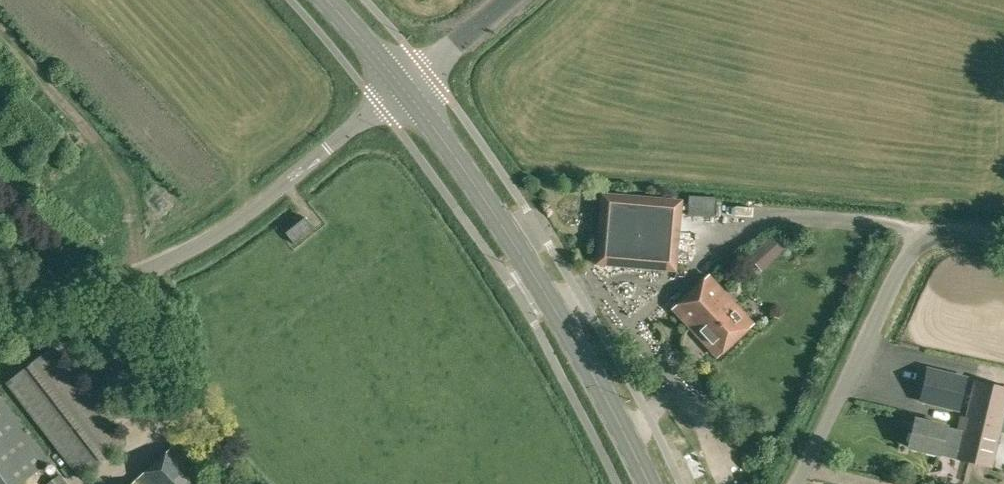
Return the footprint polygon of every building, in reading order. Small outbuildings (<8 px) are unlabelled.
[(677,271),(678,263),(683,199),(601,192),(595,264),(677,271)] [(714,217),(715,196),(688,195),(687,215),(714,217)] [(294,244),(314,228),(305,217),(285,232),(294,244)] [(770,262),(787,247),(774,233),(757,249),(770,262)] [(717,356),(753,322),(709,275),(673,309),(717,356)] [(5,383),(81,480),(128,443),(52,346),(5,383)] [(960,412),(966,385),(930,376),(923,403),(960,412)] [(1003,421),(1003,385),(974,378),(965,416),(960,415),(956,428),(947,426),(915,418),(908,447),(940,454),(956,459),(993,468),(1003,421)] [(52,461),(0,395),(0,483),(22,483),(52,461)] [(170,446),(131,483),(207,483),(170,446)] [(45,483),(68,483),(60,473),(45,483)]
